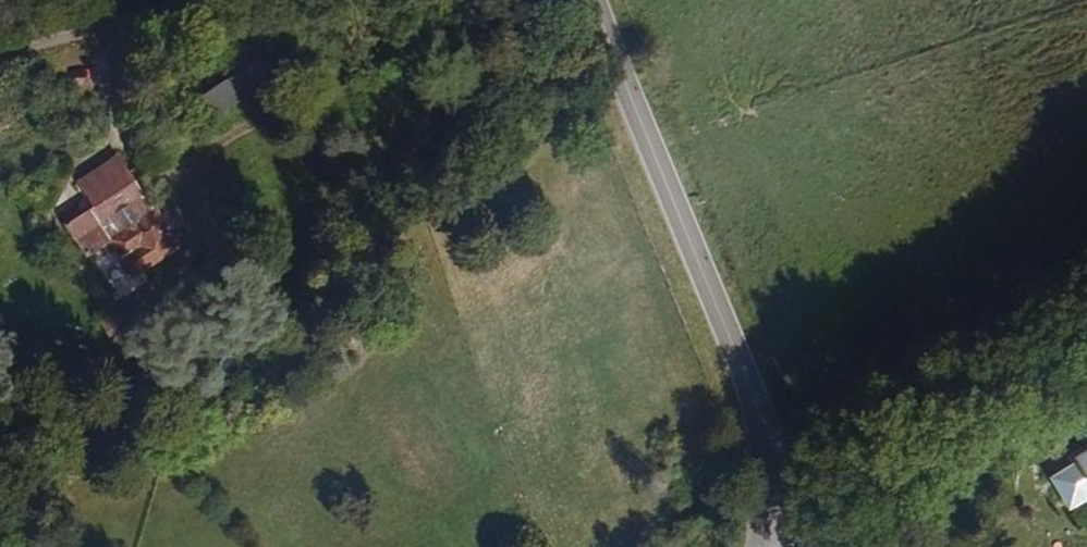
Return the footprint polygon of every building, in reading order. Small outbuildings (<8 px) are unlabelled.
[(243,97),(269,83),(257,62),(232,76),(243,97)] [(170,115),(175,122),(214,98),(209,91),(170,115)] [(160,213),(146,221),(105,161),(65,186),(81,211),(57,225),(76,256),(100,242),(127,275),(165,253),(155,235),(169,227),(160,213)] [(1073,455),(1086,476),(1086,447),(1073,455)]
